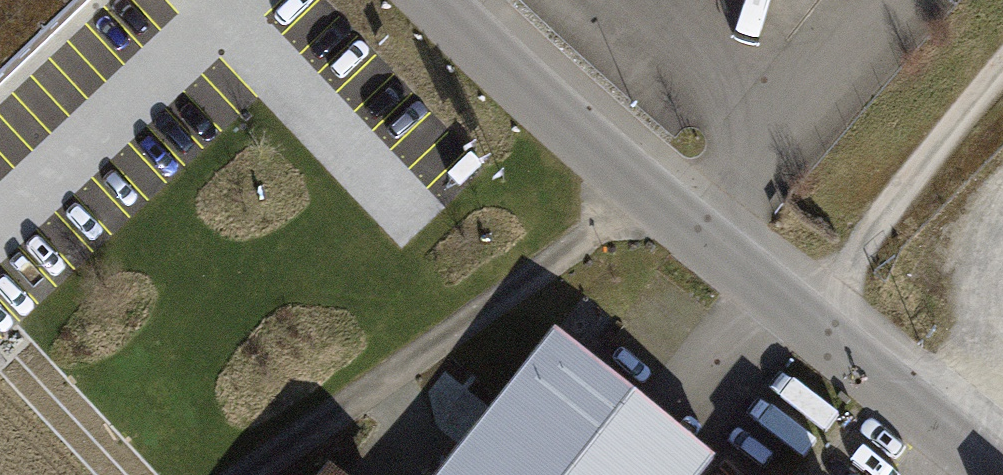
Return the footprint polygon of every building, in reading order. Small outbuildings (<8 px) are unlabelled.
[(90,0),(0,0),(0,85),(90,0)] [(714,459),(555,331),(439,474),(701,474),(714,459)]
